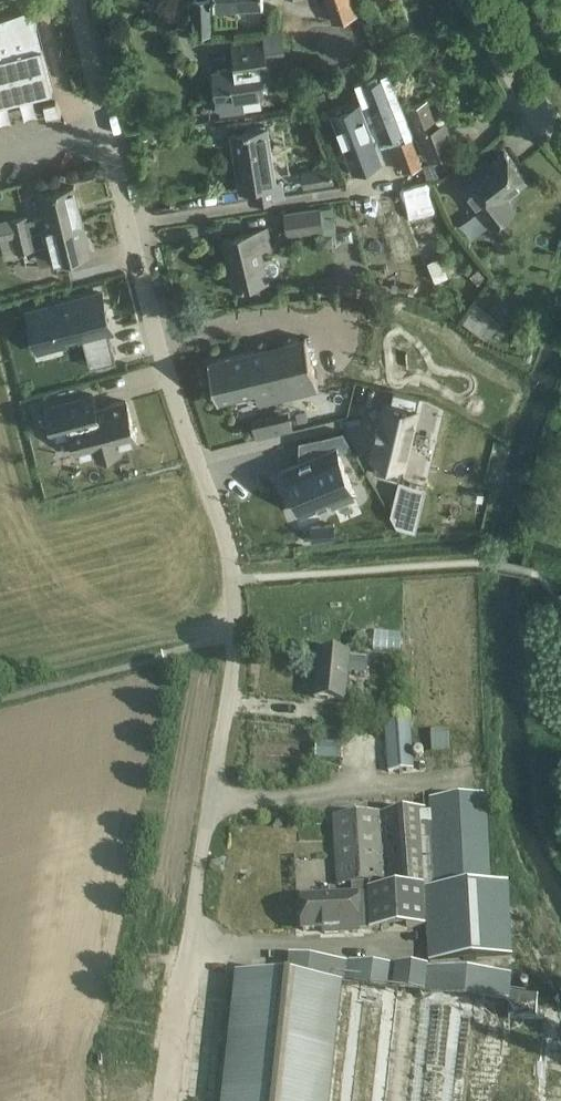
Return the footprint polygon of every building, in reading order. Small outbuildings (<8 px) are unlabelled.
[(196,35),(212,33),(211,0),(195,0),(196,35)] [(239,0),(214,0),(215,9),(239,7),(239,0)] [(356,15),(351,0),(326,0),(333,22),(356,15)] [(52,92),(42,49),(40,49),(35,29),(37,28),(35,7),(0,19),(0,105),(52,92)] [(236,67),(214,70),(218,101),(220,101),(222,114),(244,111),(244,110),(243,99),(260,96),(265,96),(264,92),(262,76),(268,76),(266,59),(287,57),(283,30),(263,33),(264,41),(261,42),(239,45),(241,60),(235,61),(236,67)] [(403,129),(383,78),(364,85),(383,137),(403,129)] [(324,92),(313,96),(317,106),(328,102),(324,92)] [(409,107),(419,133),(430,160),(456,150),(451,135),(442,139),(427,100),(409,107)] [(56,102),(55,102),(44,104),(47,116),(61,113),(56,102)] [(268,128),(232,134),(240,189),(248,188),(250,201),(283,196),(281,181),(276,182),(268,128)] [(394,144),(404,171),(421,165),(411,138),(394,144)] [(503,156),(466,189),(498,228),(519,209),(510,199),(528,183),(503,156)] [(305,187),(333,182),(331,167),(303,171),(305,187)] [(13,236),(29,232),(48,227),(82,219),(74,187),(59,190),(58,188),(54,189),(55,191),(40,195),(45,217),(28,221),(27,217),(10,221),(10,223),(0,226),(0,239),(13,236)] [(289,234),(322,229),(324,240),(337,238),(333,207),(286,214),(289,234)] [(421,210),(408,215),(424,256),(437,251),(421,210)] [(82,219),(48,227),(56,261),(90,253),(82,219)] [(272,249),(271,246),(267,229),(223,240),(235,288),(267,280),(260,252),(272,249)] [(351,230),(340,232),(342,243),(353,241),(351,230)] [(29,232),(13,236),(17,252),(33,248),(29,232)] [(441,257),(427,262),(436,283),(449,277),(441,257)] [(108,295),(29,318),(40,357),(94,342),(98,355),(121,349),(117,336),(120,335),(108,295)] [(495,316),(476,302),(463,320),(482,334),(495,316)] [(218,401),(242,396),(243,401),(244,401),(249,418),(262,415),(261,411),(267,410),(266,404),(317,392),(305,339),(208,362),(218,401)] [(383,402),(370,452),(378,454),(374,471),(403,477),(406,462),(421,399),(394,392),(391,404),(383,402)] [(91,397),(48,408),(55,435),(74,430),(80,454),(99,449),(100,453),(117,449),(116,444),(135,439),(125,404),(95,411),(91,397)] [(305,463),(273,473),(293,530),(317,522),(326,519),(326,521),(332,519),(359,509),(359,508),(362,507),(343,460),(356,456),(357,455),(346,437),(340,438),(298,443),(299,445),(305,463)] [(71,514),(99,505),(88,473),(61,482),(71,514)] [(422,504),(395,497),(391,514),(397,525),(416,529),(422,504)] [(542,511),(538,526),(554,531),(559,518),(542,511)] [(112,563),(92,566),(94,578),(113,575),(112,563)] [(375,631),(374,649),(400,651),(401,633),(375,631)] [(359,649),(369,639),(363,633),(353,642),(359,649)] [(351,655),(342,654),(320,652),(315,697),(346,701),(349,672),(366,674),(367,661),(351,659),(351,655)] [(414,770),(411,716),(385,717),(388,772),(414,770)] [(453,750),(454,730),(437,729),(436,749),(453,750)] [(344,743),(316,742),(315,758),(343,760),(344,743)] [(324,896),(302,897),(303,930),(324,929),(325,933),(347,932),(359,931),(359,928),(373,928),(426,925),(429,949),(432,949),(431,958),(487,955),(513,954),(510,884),(490,885),(486,797),(430,800),(431,809),(431,817),(424,817),(424,810),(335,816),(338,885),(354,884),(355,895),(324,896)] [(282,816),(272,816),(273,828),(282,827),(282,816)] [(223,1100),(538,1100),(542,1062),(547,1019),(536,1018),(538,995),(511,993),(513,978),(402,966),(290,955),(289,967),(272,966),(271,978),(237,974),(223,1100)] [(486,961),(441,962),(441,970),(486,970),(486,961)] [(128,975),(126,991),(142,993),(144,977),(128,975)]
